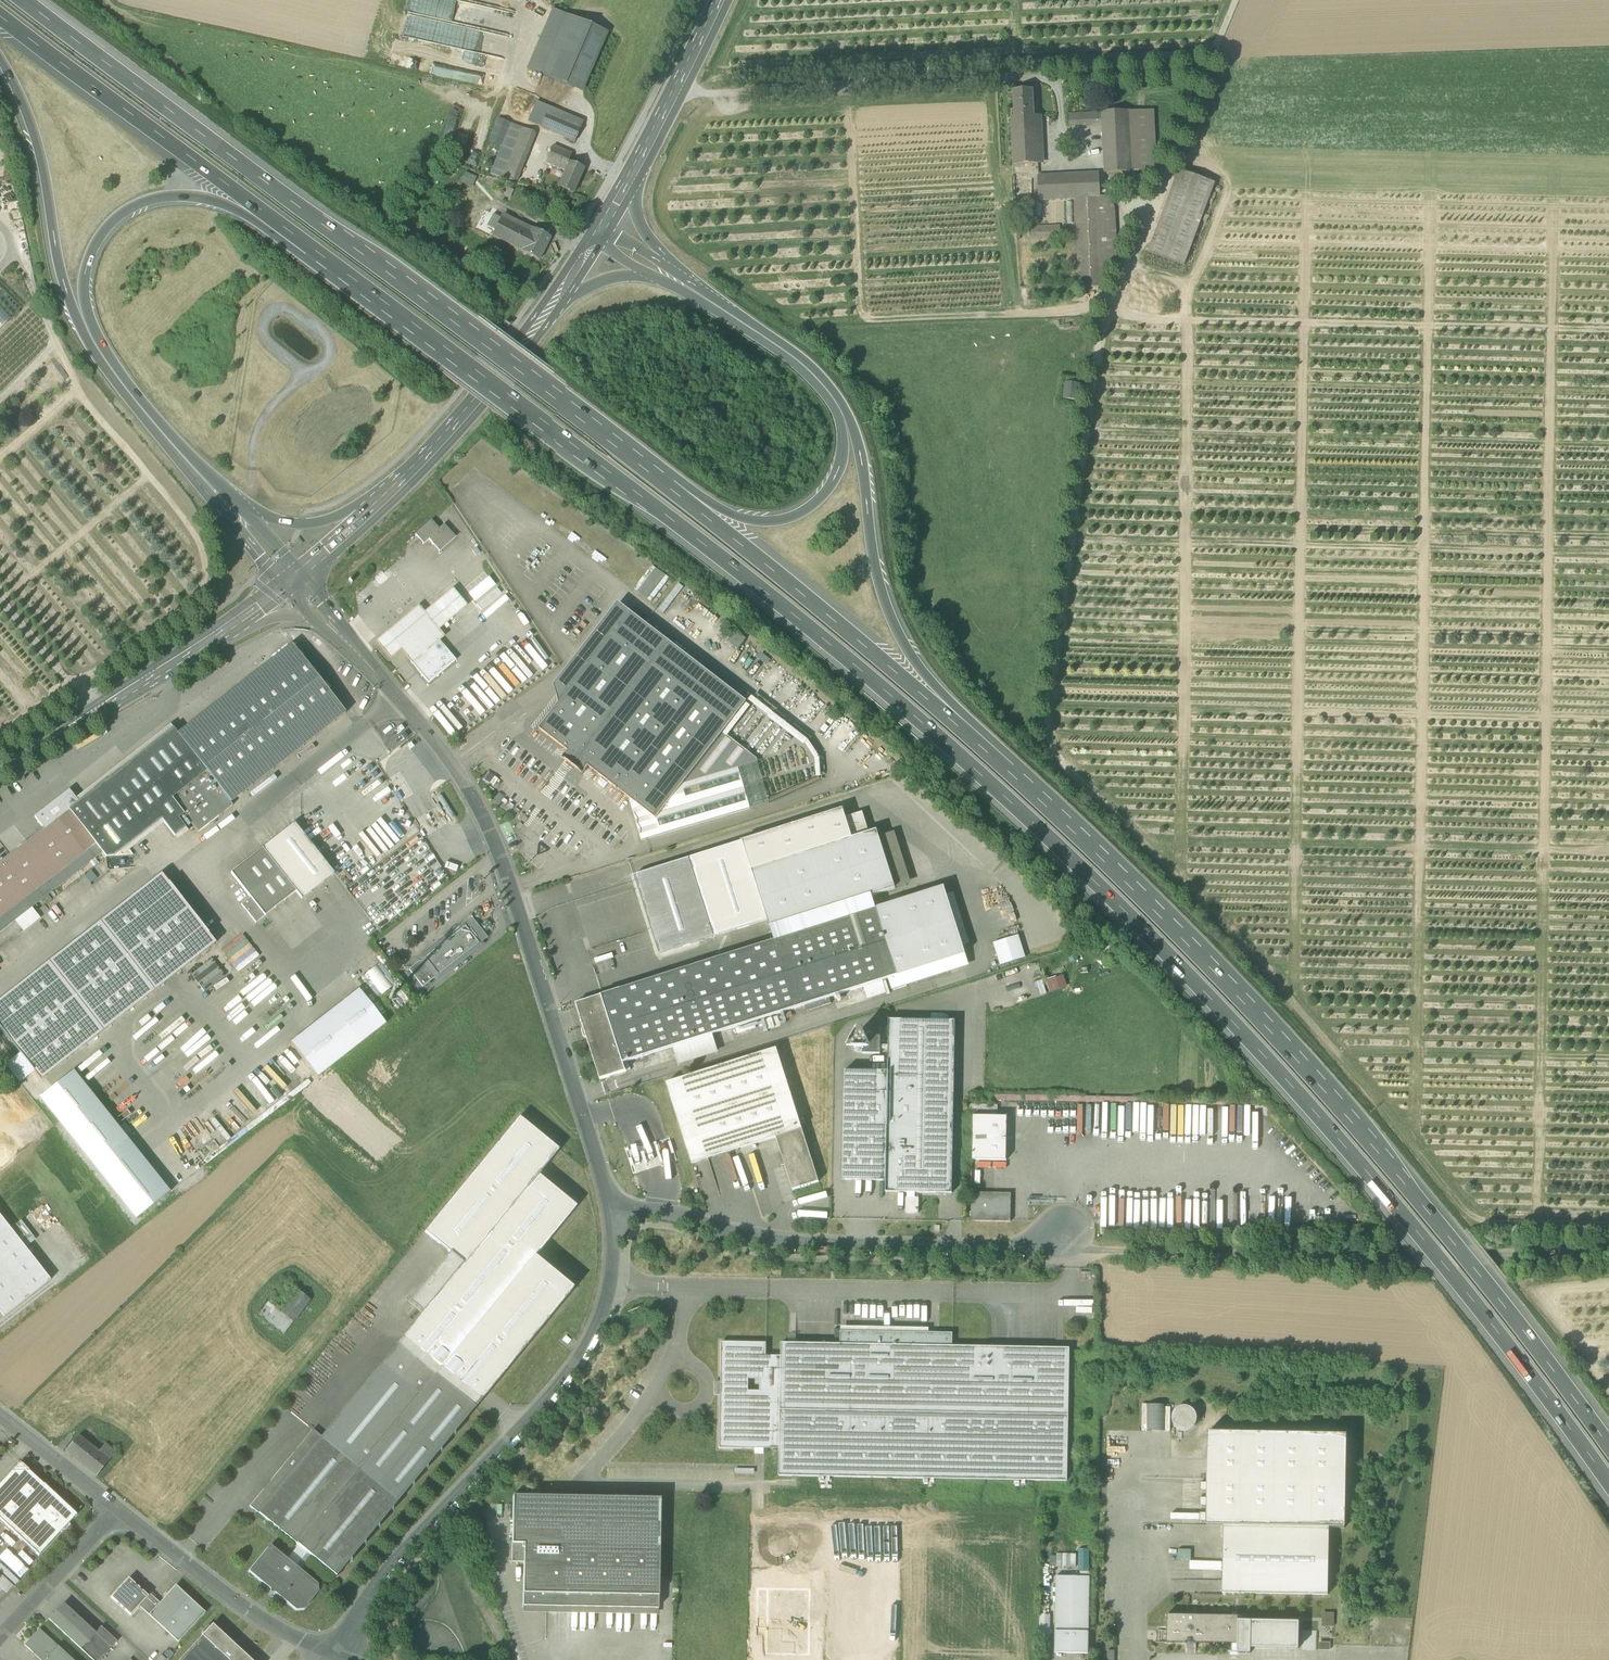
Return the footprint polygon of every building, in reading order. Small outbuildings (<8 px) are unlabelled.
[(457,0),(411,0),(408,15),(432,19),(432,22),(446,25),(446,23),(453,24),(457,0)] [(526,69),(542,76),(568,17),(568,16),(552,9),(526,69)] [(598,29),(568,17),(542,76),(572,89),(598,29)] [(608,34),(598,29),(572,89),(582,93),(608,34)] [(392,41),(390,50),(398,51),(400,43),(392,41)] [(1013,110),(1013,118),(1037,117),(1037,109),(1034,109),(1034,91),(1015,92),(1016,110),(1013,110)] [(527,122),(574,142),(583,122),(536,102),(527,122)] [(1107,125),(1110,175),(1139,173),(1157,172),(1153,108),(1137,109),(1070,113),(1071,128),(1107,125)] [(1013,118),(1015,166),(1039,165),(1037,117),(1013,118)] [(490,174),(513,180),(532,132),(510,124),(490,174)] [(532,132),(513,180),(517,181),(536,134),(532,132)] [(545,164),(564,172),(568,162),(571,155),(552,147),(545,164)] [(584,169),(568,162),(564,172),(557,187),(572,194),(584,169)] [(1148,252),(1184,265),(1214,183),(1179,170),(1148,252)] [(465,172),(461,182),(473,186),(477,177),(465,172)] [(1041,200),(1077,199),(1101,198),(1101,174),(1072,174),(1072,178),(1041,179),(1041,200)] [(1116,197),(1101,198),(1103,264),(1118,264),(1116,197)] [(1103,264),(1101,198),(1077,199),(1079,287),(1104,286),(1103,264)] [(489,225),(495,229),(501,218),(494,215),(489,225)] [(492,234),(507,243),(516,226),(501,218),(495,229),(492,234)] [(530,234),(516,226),(507,243),(521,250),(530,234)] [(1031,227),(1031,238),(1061,238),(1060,226),(1031,227)] [(521,250),(539,260),(551,238),(533,228),(530,234),(521,250)] [(1064,400),(1077,402),(1079,386),(1067,384),(1064,400)] [(428,540),(439,552),(455,538),(443,525),(438,529),(431,521),(415,535),(424,544),(428,540)] [(638,592),(656,569),(652,566),(634,589),(638,592)] [(665,576),(656,569),(638,592),(647,600),(665,576)] [(670,579),(665,576),(647,600),(651,603),(670,579)] [(487,577),(467,594),(474,603),(494,586),(487,577)] [(679,583),(659,609),(664,613),(684,587),(679,583)] [(495,587),(485,595),(489,600),(499,592),(495,587)] [(400,650),(411,662),(425,650),(437,640),(438,642),(444,637),(438,630),(466,606),(452,590),(424,614),(418,607),(376,642),(390,659),(400,650)] [(479,609),(489,600),(485,595),(475,604),(479,609)] [(620,625),(736,716),(746,703),(747,702),(618,602),(554,685),(559,703),(620,625)] [(588,767),(629,799),(656,819),(683,784),(723,733),(736,716),(620,625),(559,703),(539,729),(568,751),(588,767)] [(723,638),(728,642),(734,633),(729,630),(723,638)] [(746,639),(736,631),(734,633),(728,642),(739,650),(746,639)] [(455,661),(438,642),(437,640),(425,650),(411,662),(428,683),(455,661)] [(291,645),(177,735),(230,803),(345,714),(291,645)] [(749,702),(769,718),(773,713),(752,697),(749,702)] [(723,733),(728,737),(751,707),(746,703),(736,716),(723,733)] [(804,746),(805,744),(808,740),(773,713),(769,718),(769,719),(804,746)] [(232,806),(230,803),(177,735),(173,729),(78,803),(69,810),(101,853),(105,858),(114,857),(161,820),(174,837),(185,828),(178,819),(183,815),(198,833),(232,806)] [(738,768),(750,809),(769,803),(768,800),(756,758),(728,737),(723,733),(683,784),(738,768)] [(805,744),(815,759),(819,757),(808,740),(805,744)] [(583,775),(588,767),(568,751),(562,759),(583,775)] [(738,768),(683,784),(656,819),(629,799),(642,841),(750,809),(738,768)] [(768,800),(769,803),(820,780),(819,778),(816,778),(768,800)] [(34,818),(44,830),(69,810),(78,803),(69,791),(34,818)] [(101,853),(69,810),(44,830),(0,864),(0,916),(8,926),(14,921),(31,908),(101,853)] [(743,842),(752,871),(852,839),(846,818),(843,810),(743,842)] [(852,839),(869,833),(862,813),(846,818),(852,839)] [(262,848),(296,892),(302,899),(334,874),(328,867),(294,823),(262,848)] [(768,920),(770,929),(872,896),(895,889),(879,837),(877,831),(869,833),(852,839),(752,871),(768,920)] [(894,832),(879,837),(895,889),(911,884),(894,832)] [(714,937),(768,920),(752,871),(743,842),(689,859),(714,937)] [(231,873),(250,897),(257,907),(264,916),(296,892),(262,848),(231,873)] [(689,859),(634,876),(659,955),(714,937),(689,859)] [(40,1081),(215,944),(161,874),(0,1000),(0,1030),(19,1054),(33,1072),(40,1081)] [(876,909),(897,976),(965,954),(962,945),(946,896),(943,887),(876,909)] [(953,894),(946,896),(962,945),(969,943),(953,894)] [(770,929),(774,941),(876,909),(872,896),(770,929)] [(241,905),(248,914),(257,907),(250,897),(241,905)] [(264,916),(257,907),(248,914),(256,923),(264,916)] [(31,908),(14,921),(23,932),(41,919),(31,908)] [(774,941),(602,996),(623,1063),(673,1047),(711,1036),(804,1006),(829,998),(864,987),(882,981),(891,978),(897,976),(876,909),(774,941)] [(8,926),(0,916),(0,932),(8,926)] [(423,958),(424,959),(437,976),(439,978),(444,974),(449,970),(448,969),(462,958),(463,959),(467,956),(466,954),(487,937),(471,916),(447,935),(449,938),(423,958)] [(243,934),(223,951),(236,968),(257,952),(243,934)] [(1018,936),(994,943),(1000,965),(1025,958),(1018,936)] [(969,967),(965,954),(897,976),(891,978),(895,990),(969,967)] [(213,959),(192,975),(206,993),(227,976),(213,959)] [(422,987),(437,976),(424,959),(420,962),(419,961),(408,969),(422,987)] [(1050,992),(1067,987),(1063,974),(1046,980),(1050,992)] [(882,981),(864,987),(868,1000),(886,994),(882,981)] [(358,990),(290,1043),(317,1077),(385,1024),(358,990)] [(576,1004),(584,1030),(587,1039),(600,1080),(626,1072),(623,1063),(602,996),(602,995),(576,1004)] [(804,1006),(806,1012),(831,1004),(829,998),(804,1006)] [(886,1193),(952,1194),(955,1022),(889,1020),(886,1193)] [(857,1051),(862,1051),(865,1049),(868,1045),(868,1041),(866,1037),(862,1035),(857,1034),(853,1037),(851,1041),(851,1045),(853,1049),(857,1051)] [(711,1036),(673,1047),(678,1064),(716,1052),(711,1036)] [(880,1037),(866,1037),(868,1041),(868,1045),(865,1049),(862,1051),(863,1054),(880,1055),(880,1037)] [(692,1165),(770,1140),(768,1133),(778,1130),(800,1124),(777,1049),(666,1084),(692,1165)] [(19,1083),(33,1072),(19,1054),(5,1065),(19,1083)] [(73,1071),(39,1098),(93,1166),(127,1139),(73,1071)] [(842,1181),(886,1182),(888,1072),(844,1072),(842,1181)] [(309,1079),(204,1161),(207,1165),(312,1083),(309,1079)] [(371,1124),(363,1113),(336,1079),(325,1087),(360,1132),(371,1124)] [(972,1161),(1007,1161),(1007,1117),(973,1116),(972,1161)] [(396,1344),(397,1345),(435,1376),(475,1408),(573,1288),(535,1257),(576,1206),(538,1175),(558,1150),(518,1117),(424,1232),(450,1253),(463,1263),(422,1312),(396,1344)] [(800,1124),(778,1130),(780,1136),(802,1129),(800,1124)] [(819,1183),(802,1129),(780,1136),(775,1137),(776,1138),(793,1191),(819,1183)] [(775,1137),(780,1136),(778,1130),(768,1133),(770,1140),(776,1138),(775,1137)] [(670,1137),(638,1148),(646,1171),(678,1161),(670,1137)] [(93,1166),(136,1219),(170,1192),(127,1139),(93,1166)] [(971,1222),(1010,1223),(1011,1194),(972,1193),(971,1222)] [(4,1317),(50,1280),(25,1248),(10,1229),(0,1216),(0,1312),(4,1317)] [(21,1221),(10,1229),(25,1248),(36,1240),(21,1221)] [(463,1263),(450,1253),(409,1302),(422,1312),(463,1263)] [(268,1303),(293,1322),(303,1308),(310,1300),(290,1284),(286,1281),(285,1280),(268,1303)] [(283,1335),(293,1322),(268,1303),(258,1315),(283,1335)] [(952,1346),(952,1333),(929,1333),(841,1331),(840,1331),(840,1344),(952,1346)] [(764,1449),(779,1449),(781,1356),(766,1356),(766,1343),(721,1342),(721,1382),(721,1383),(724,1383),(724,1395),(720,1395),(720,1396),(719,1448),(754,1449),(754,1452),(764,1452),(764,1449)] [(1069,1349),(998,1347),(990,1347),(952,1346),(840,1344),(781,1343),(781,1356),(779,1449),(779,1476),(1067,1481),(1068,1415),(1069,1349)] [(258,1514),(307,1553),(311,1557),(336,1577),(348,1561),(351,1561),(351,1558),(362,1544),(365,1544),(365,1541),(376,1528),(379,1527),(378,1525),(390,1511),(392,1511),(392,1508),(410,1486),(413,1486),(413,1483),(424,1469),(427,1469),(427,1466),(438,1452),(441,1452),(440,1449),(452,1436),(454,1435),(454,1433),(475,1408),(435,1376),(397,1345),(321,1437),(313,1430),(250,1507),(258,1514)] [(714,1396),(720,1396),(720,1395),(724,1395),(724,1383),(721,1383),(721,1382),(714,1382),(714,1396)] [(1165,1405),(1147,1405),(1147,1432),(1165,1432),(1165,1407),(1165,1405)] [(1175,1410),(1172,1419),(1176,1428),(1185,1431),(1194,1427),(1197,1418),(1193,1409),(1184,1406),(1175,1410)] [(1206,1521),(1206,1525),(1223,1526),(1329,1528),(1344,1528),(1346,1435),(1208,1433),(1207,1483),(1201,1482),(1201,1490),(1206,1490),(1206,1498),(1201,1498),(1201,1505),(1206,1505),(1206,1513),(1201,1513),(1201,1521),(1206,1521)] [(66,1451),(97,1476),(109,1461),(98,1452),(78,1436),(66,1451)] [(98,1452),(109,1461),(115,1453),(105,1444),(98,1452)] [(39,1556),(77,1515),(44,1485),(20,1463),(0,1484),(0,1520),(14,1533),(39,1556)] [(523,1562),(523,1600),(536,1600),(538,1598),(538,1593),(563,1594),(564,1595),(568,1595),(568,1594),(658,1596),(659,1499),(512,1496),(511,1562),(523,1562)] [(1271,1594),(1328,1595),(1329,1528),(1223,1526),(1222,1593),(1271,1594)] [(317,1584),(300,1570),(296,1567),(270,1546),(249,1572),(270,1590),(271,1593),(274,1593),(296,1611),(304,1610),(318,1592),(317,1584)] [(0,1554),(0,1560),(20,1578),(29,1569),(6,1548),(0,1554)] [(307,1553),(296,1567),(300,1570),(311,1557),(307,1553)] [(15,1585),(20,1580),(0,1562),(0,1571),(15,1585)] [(1080,1572),(1080,1577),(1056,1577),(1055,1631),(1055,1653),(1088,1654),(1089,1632),(1090,1577),(1089,1577),(1090,1572),(1080,1572)] [(0,1576),(0,1588),(6,1594),(13,1586),(1,1575),(0,1576)] [(130,1615),(139,1606),(148,1596),(129,1578),(111,1597),(130,1615)] [(176,1586),(160,1603),(148,1615),(178,1642),(205,1613),(176,1586)] [(767,1629),(766,1654),(810,1655),(811,1590),(758,1588),(757,1628),(767,1629)] [(658,1609),(658,1596),(568,1594),(568,1595),(564,1595),(563,1594),(538,1593),(538,1598),(536,1600),(523,1600),(522,1606),(658,1609)] [(139,1606),(148,1615),(160,1603),(150,1594),(148,1596),(139,1606)] [(49,1619),(80,1649),(95,1633),(84,1623),(87,1621),(82,1616),(79,1618),(63,1603),(49,1619)] [(658,1609),(522,1606),(522,1613),(657,1615),(658,1609)] [(1232,1644),(1237,1645),(1238,1621),(1238,1616),(1167,1615),(1166,1643),(1186,1644),(1186,1642),(1195,1642),(1195,1644),(1232,1644)] [(1299,1622),(1238,1621),(1237,1645),(1232,1644),(1231,1651),(1228,1651),(1228,1653),(1229,1653),(1239,1653),(1250,1653),(1250,1648),(1298,1649),(1299,1622)] [(202,1636),(228,1659),(251,1659),(212,1624),(202,1636)] [(95,1633),(80,1649),(92,1659),(100,1659),(117,1642),(100,1627),(95,1633)] [(41,1659),(44,1659),(57,1646),(40,1629),(25,1645),(41,1659)] [(202,1636),(179,1659),(228,1659),(202,1636)] [(57,1646),(44,1659),(73,1659),(57,1646)]
